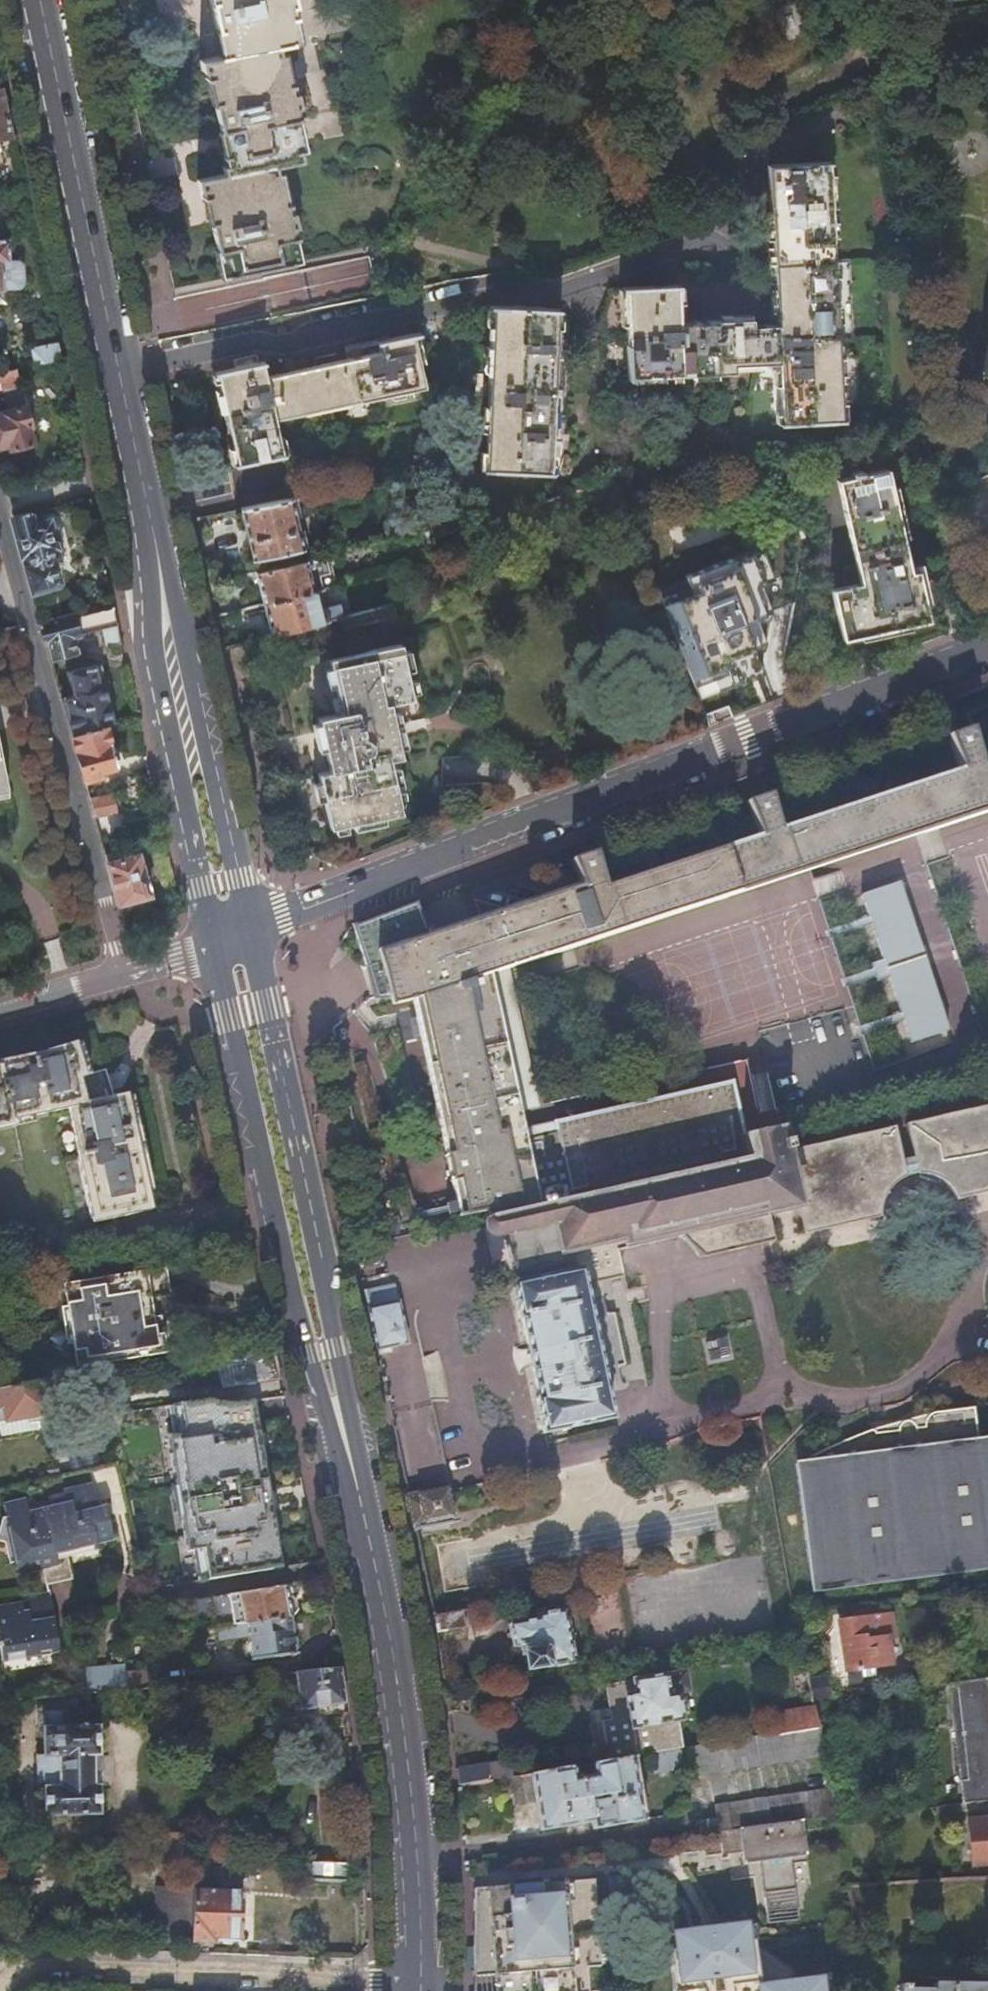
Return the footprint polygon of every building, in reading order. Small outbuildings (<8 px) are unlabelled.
[(213,30),(220,29),(225,53),(219,55),(198,59),(200,70),(204,69),(205,72),(277,58),(265,0),(207,0),(213,30)] [(213,30),(219,55),(225,53),(220,29),(213,30)] [(290,119),(277,58),(205,72),(218,132),(230,129),(234,148),(290,137),(286,120),(290,119)] [(0,91),(0,141),(12,139),(0,91)] [(298,117),(290,119),(286,120),(290,137),(292,142),(296,141),(303,139),(302,134),(298,117)] [(230,129),(218,132),(222,151),(223,154),(234,152),(234,148),(230,129)] [(292,142),(290,137),(234,148),(234,152),(223,154),(218,155),(222,173),(196,179),(200,199),(205,198),(214,196),(219,219),(210,221),(212,230),(291,215),(281,170),(274,171),(273,163),(299,157),(296,141),(292,142)] [(675,284),(623,287),(626,376),(732,371),(732,364),(775,363),(778,424),(838,422),(827,161),(767,164),(774,323),(749,324),(749,318),(677,321),(675,284)] [(214,196),(205,198),(210,221),(219,219),(214,196)] [(294,230),(291,215),(212,230),(215,246),(294,230)] [(300,259),(294,230),(215,246),(216,249),(214,249),(220,278),(300,259)] [(24,288),(21,255),(8,256),(6,234),(0,234),(0,290),(24,288)] [(491,305),(483,469),(548,473),(556,309),(491,305)] [(981,371),(987,372),(987,326),(979,371),(981,371)] [(261,361),(216,371),(236,464),(282,454),(274,417),(423,383),(412,332),(375,340),(377,352),(264,376),(261,361)] [(63,361),(59,343),(34,348),(38,365),(63,361)] [(19,366),(18,355),(0,357),(0,368),(19,366)] [(0,372),(0,391),(24,386),(20,368),(0,372)] [(0,410),(0,447),(10,445),(11,450),(38,444),(34,426),(36,425),(31,404),(0,410)] [(846,587),(831,590),(842,639),(928,618),(916,570),(909,572),(884,470),(860,475),(859,471),(849,472),(850,478),(836,481),(855,565),(844,568),(846,587)] [(964,511),(978,533),(985,528),(987,532),(987,486),(965,501),(970,507),(964,511)] [(301,515),(297,496),(242,508),(253,561),(304,550),(296,516),(301,515)] [(32,511),(16,514),(37,589),(61,583),(55,562),(62,560),(51,523),(37,526),(32,511)] [(671,553),(656,517),(630,527),(645,564),(671,553)] [(320,591),(312,558),(256,570),(264,604),(315,592),(320,591)] [(664,613),(680,653),(691,648),(694,654),(732,639),(729,631),(745,624),(726,579),(672,600),(675,609),(664,613)] [(315,592),(264,604),(271,634),(333,619),(344,616),(342,604),(319,609),(315,592)] [(396,618),(393,603),(344,616),(333,619),(337,632),(396,618)] [(120,627),(116,608),(47,625),(51,642),(75,637),(102,630),(102,631),(120,627)] [(124,644),(120,627),(102,631),(107,648),(124,644)] [(79,655),(75,637),(51,642),(56,660),(79,655)] [(340,712),(317,718),(328,770),(317,772),(329,827),(400,811),(388,758),(400,756),(388,703),(411,698),(399,643),(356,652),(356,650),(328,656),(340,712)] [(109,727),(117,724),(103,665),(71,671),(76,695),(66,698),(76,736),(109,727)] [(691,681),(705,718),(740,705),(726,668),(691,681)] [(419,902),(353,927),(366,966),(380,962),(391,989),(412,985),(462,1215),(491,1209),(493,1216),(490,1217),(487,1219),(485,1221),(484,1224),(484,1228),(486,1231),(488,1233),(491,1234),(494,1234),(504,1232),(514,1275),(516,1274),(518,1283),(513,1284),(521,1319),(523,1318),(541,1399),(538,1399),(546,1433),(614,1418),(583,1283),(625,1273),(620,1249),(679,1237),(686,1241),(693,1246),(698,1252),(702,1256),(776,1239),(772,1219),(798,1213),(803,1233),(877,1216),(877,1209),(878,1203),(880,1196),(884,1190),(888,1185),(893,1181),(899,1178),(902,1176),(890,1126),(784,1150),(780,1128),(761,1133),(749,1079),(554,1121),(523,1128),(520,1111),(516,1092),(531,1089),(518,1030),(503,1033),(490,973),(504,968),(987,811),(987,696),(951,708),(959,733),(947,737),(958,770),(781,828),(771,795),(744,803),(756,837),(606,885),(596,852),(573,859),(581,885),(429,934),(419,902)] [(122,776),(109,727),(76,736),(89,785),(122,776)] [(8,785),(0,748),(0,787),(8,785)] [(97,816),(124,811),(120,792),(92,798),(97,816)] [(162,824),(157,805),(125,811),(129,830),(162,824)] [(146,854),(109,864),(120,905),(158,896),(146,854)] [(899,882),(861,894),(910,1043),(948,1030),(899,882)] [(504,968),(490,973),(503,1033),(518,1030),(504,968)] [(14,1126),(13,1120),(68,1108),(94,1223),(97,1222),(103,1249),(123,1245),(118,1217),(153,1210),(128,1094),(108,1098),(100,1072),(87,1075),(76,1045),(0,1063),(0,1064),(1,1067),(0,1067),(0,1129),(14,1126)] [(220,1081),(212,1082),(217,1104),(225,1103),(220,1081)] [(531,1089),(516,1092),(520,1111),(535,1108),(531,1089)] [(904,1123),(915,1173),(920,1173),(927,1174),(933,1175),(939,1178),(944,1182),(949,1187),(953,1192),(955,1199),(987,1191),(987,1105),(904,1123)] [(375,1277),(360,1280),(376,1350),(407,1343),(398,1301),(396,1301),(393,1285),(378,1288),(375,1277)] [(104,1292),(64,1298),(72,1355),(113,1349),(104,1292)] [(729,1333),(701,1337),(704,1363),(732,1359),(729,1333)] [(280,1379),(274,1352),(217,1361),(222,1388),(280,1379)] [(76,1383),(62,1386),(60,1377),(0,1389),(0,1414),(2,1423),(43,1414),(42,1407),(65,1402),(63,1394),(78,1392),(76,1383)] [(802,1440),(797,1464),(815,1586),(987,1562),(987,1444),(912,1454),(907,1416),(866,1421),(864,1422),(862,1424),(860,1425),(858,1427),(857,1430),(857,1432),(856,1435),(857,1437),(860,1461),(852,1462),(848,1437),(847,1435),(845,1434),(844,1433),(842,1432),(840,1432),(838,1431),(837,1432),(835,1432),(833,1433),(832,1434),(830,1435),(829,1437),(828,1438),(828,1440),(831,1464),(813,1467),(809,1444),(802,1440)] [(180,1463),(188,1501),(202,1498),(225,1495),(214,1438),(220,1437),(216,1420),(210,1421),(209,1419),(172,1427),(176,1443),(172,1444),(176,1464),(180,1463)] [(815,1435),(802,1440),(809,1444),(813,1467),(831,1464),(828,1440),(828,1438),(829,1437),(830,1435),(832,1434),(833,1433),(835,1432),(837,1432),(838,1431),(840,1432),(842,1432),(844,1433),(845,1434),(847,1435),(848,1437),(852,1462),(860,1461),(857,1437),(856,1435),(857,1432),(857,1430),(858,1427),(860,1425),(862,1424),(864,1422),(866,1421),(815,1435)] [(0,1524),(0,1537),(11,1539),(18,1571),(42,1566),(46,1582),(73,1576),(68,1556),(100,1549),(98,1542),(114,1539),(107,1506),(97,1508),(90,1484),(60,1490),(61,1498),(26,1506),(23,1498),(4,1502),(7,1512),(4,1512),(0,1524)] [(409,1497),(416,1531),(450,1523),(444,1490),(409,1497)] [(188,1501),(152,1506),(156,1524),(150,1526),(154,1545),(159,1544),(160,1546),(167,1545),(171,1567),(177,1566),(178,1572),(202,1567),(203,1569),(227,1565),(225,1555),(229,1554),(225,1533),(232,1531),(228,1509),(205,1514),(202,1498),(188,1501)] [(286,1586),(191,1600),(193,1616),(215,1613),(217,1628),(290,1619),(290,1616),(293,1616),(297,1611),(295,1600),(291,1596),(287,1597),(286,1586)] [(0,1604),(0,1627),(2,1639),(0,1639),(0,1647),(3,1647),(5,1659),(61,1651),(52,1590),(20,1595),(21,1601),(0,1604)] [(529,1620),(508,1624),(512,1647),(519,1646),(521,1656),(523,1655),(525,1668),(542,1665),(542,1668),(569,1663),(560,1611),(543,1614),(542,1609),(527,1611),(529,1620)] [(854,1620),(839,1622),(850,1686),(864,1684),(862,1668),(889,1664),(886,1639),(893,1638),(889,1614),(864,1618),(863,1611),(853,1613),(854,1620)] [(433,1617),(437,1633),(461,1627),(458,1613),(433,1617)] [(290,1619),(217,1628),(218,1641),(248,1637),(251,1660),(294,1655),(290,1619)] [(81,1669),(84,1691),(129,1687),(127,1671),(126,1665),(81,1669)] [(127,1671),(129,1687),(152,1685),(151,1669),(127,1671)] [(340,1669),(295,1673),(299,1708),(345,1704),(340,1669)] [(570,1728),(577,1768),(629,1760),(652,1756),(684,1750),(680,1723),(683,1722),(682,1718),(679,1699),(679,1693),(690,1691),(686,1673),(574,1691),(579,1726),(570,1728)] [(947,1683),(962,1801),(987,1798),(987,1694),(986,1678),(947,1683)] [(689,1697),(679,1699),(682,1718),(691,1716),(693,1713),(691,1700),(689,1697)] [(819,1727),(815,1709),(778,1716),(781,1734),(819,1727)] [(44,1756),(36,1756),(36,1788),(44,1788),(44,1815),(100,1814),(99,1785),(94,1785),(93,1755),(98,1755),(97,1726),(62,1727),(61,1710),(44,1710),(44,1756)] [(824,1754),(819,1727),(781,1734),(684,1750),(652,1756),(654,1766),(670,1763),(671,1770),(683,1768),(684,1778),(824,1754)] [(456,1789),(506,1780),(511,1780),(508,1760),(454,1769),(456,1789)] [(511,1780),(506,1780),(510,1805),(535,1802),(540,1830),(592,1822),(593,1828),(639,1821),(629,1760),(577,1768),(511,1780)] [(835,1813),(830,1786),(715,1803),(717,1817),(696,1820),(698,1833),(719,1830),(739,1827),(801,1818),(835,1813)] [(967,1818),(969,1864),(987,1863),(987,1817),(967,1818)] [(807,1862),(801,1818),(739,1827),(743,1851),(744,1862),(759,1861),(764,1893),(795,1889),(792,1864),(807,1862)] [(739,1827),(719,1830),(722,1854),(743,1851),(739,1827)] [(347,1863),(308,1862),(308,1879),(346,1881),(347,1863)] [(587,1967),(601,1966),(594,1878),(541,1883),(541,1877),(511,1880),(512,1885),(473,1888),(473,1976),(494,1974),(496,1990),(589,1990),(587,1967)] [(154,1935),(191,1937),(193,1890),(155,1889),(154,1935)] [(191,1937),(191,1943),(214,1944),(215,1939),(240,1940),(242,1891),(193,1890),(191,1937)] [(719,1937),(744,1931),(744,1925),(718,1928),(719,1937)] [(724,1981),(719,1937),(718,1928),(718,1931),(699,1933),(699,1931),(674,1934),(676,1950),(668,1952),(672,1985),(724,1981)] [(744,1931),(746,1941),(753,1941),(756,1940),(754,1929),(744,1931)] [(746,1941),(744,1931),(719,1937),(724,1981),(672,1985),(672,1986),(673,1990),(820,1990),(818,1979),(795,1982),(795,1986),(783,1987),(783,1984),(759,1987),(758,1975),(753,1941),(746,1941)] [(676,1950),(674,1934),(664,1935),(666,1952),(668,1952),(676,1950)] [(818,1979),(820,1990),(830,1990),(829,1978),(818,1979)]
